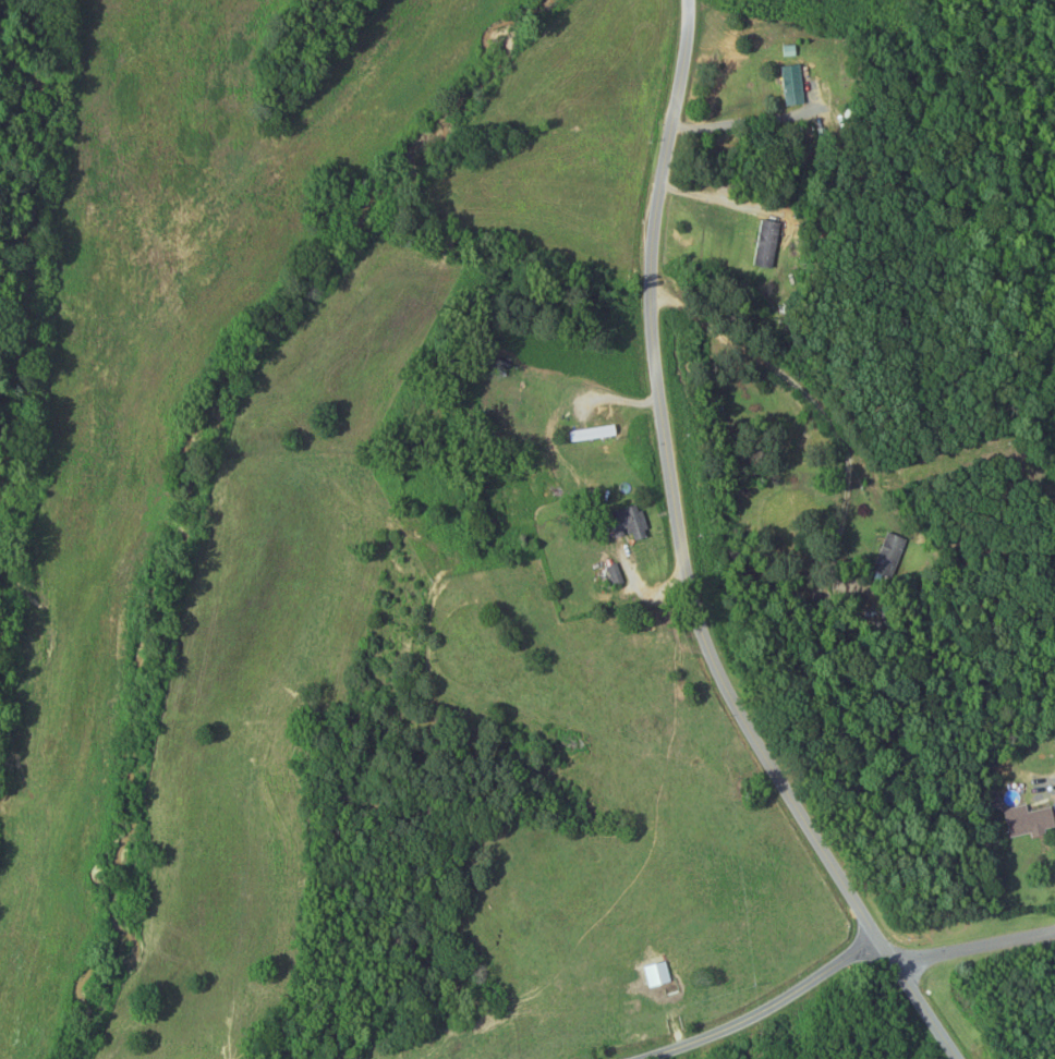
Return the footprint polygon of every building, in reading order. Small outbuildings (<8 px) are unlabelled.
[(787,105),(806,105),(804,66),(785,67),(787,105)] [(755,266),(776,269),(782,223),(762,220),(755,266)] [(625,436),(623,425),(573,434),(575,444),(625,436)] [(656,536),(641,505),(611,518),(621,540),(637,533),(641,543),(656,536)] [(876,573),(896,579),(907,538),(887,533),(876,573)] [(1054,807),(1010,820),(1016,839),(1054,827),(1054,811),(1054,807)]
